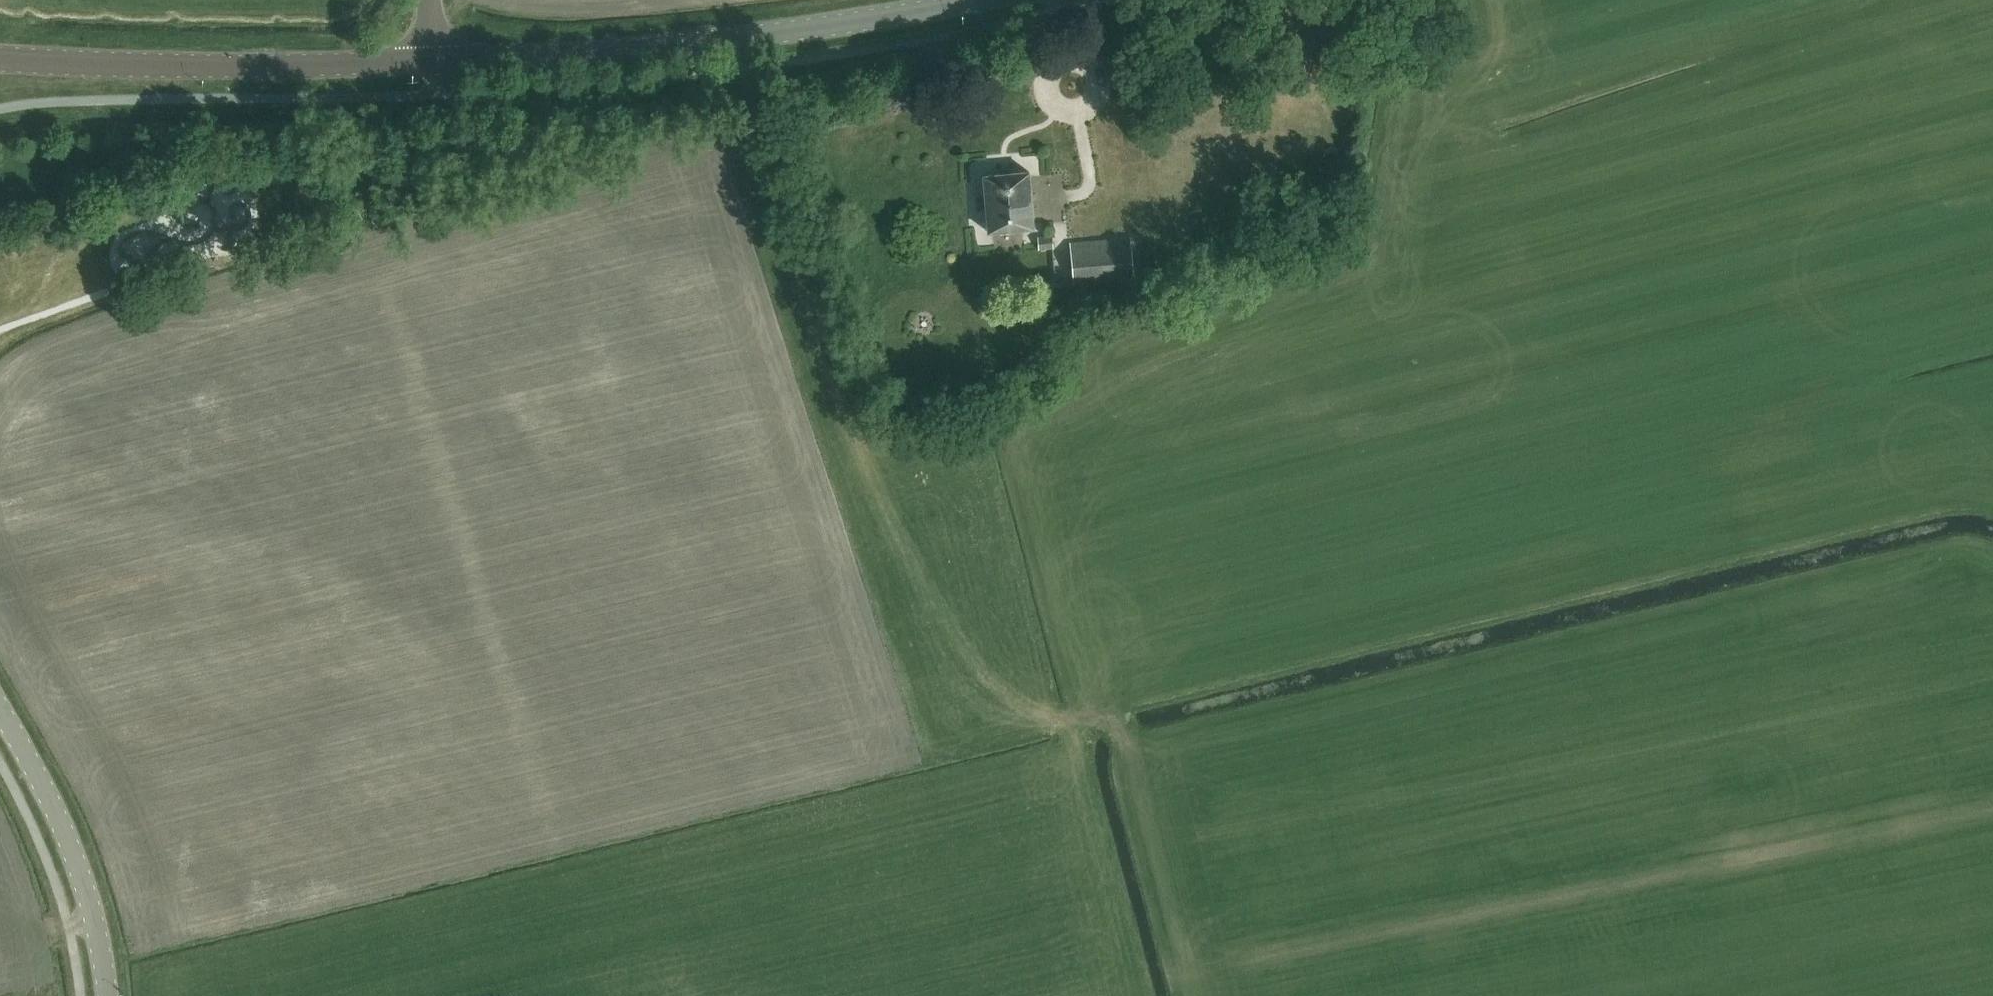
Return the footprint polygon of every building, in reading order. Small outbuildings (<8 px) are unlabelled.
[(1034,227),(1029,171),(984,175),(989,231),(1034,227)] [(1071,242),(1074,282),(1133,277),(1130,237),(1071,242)]
